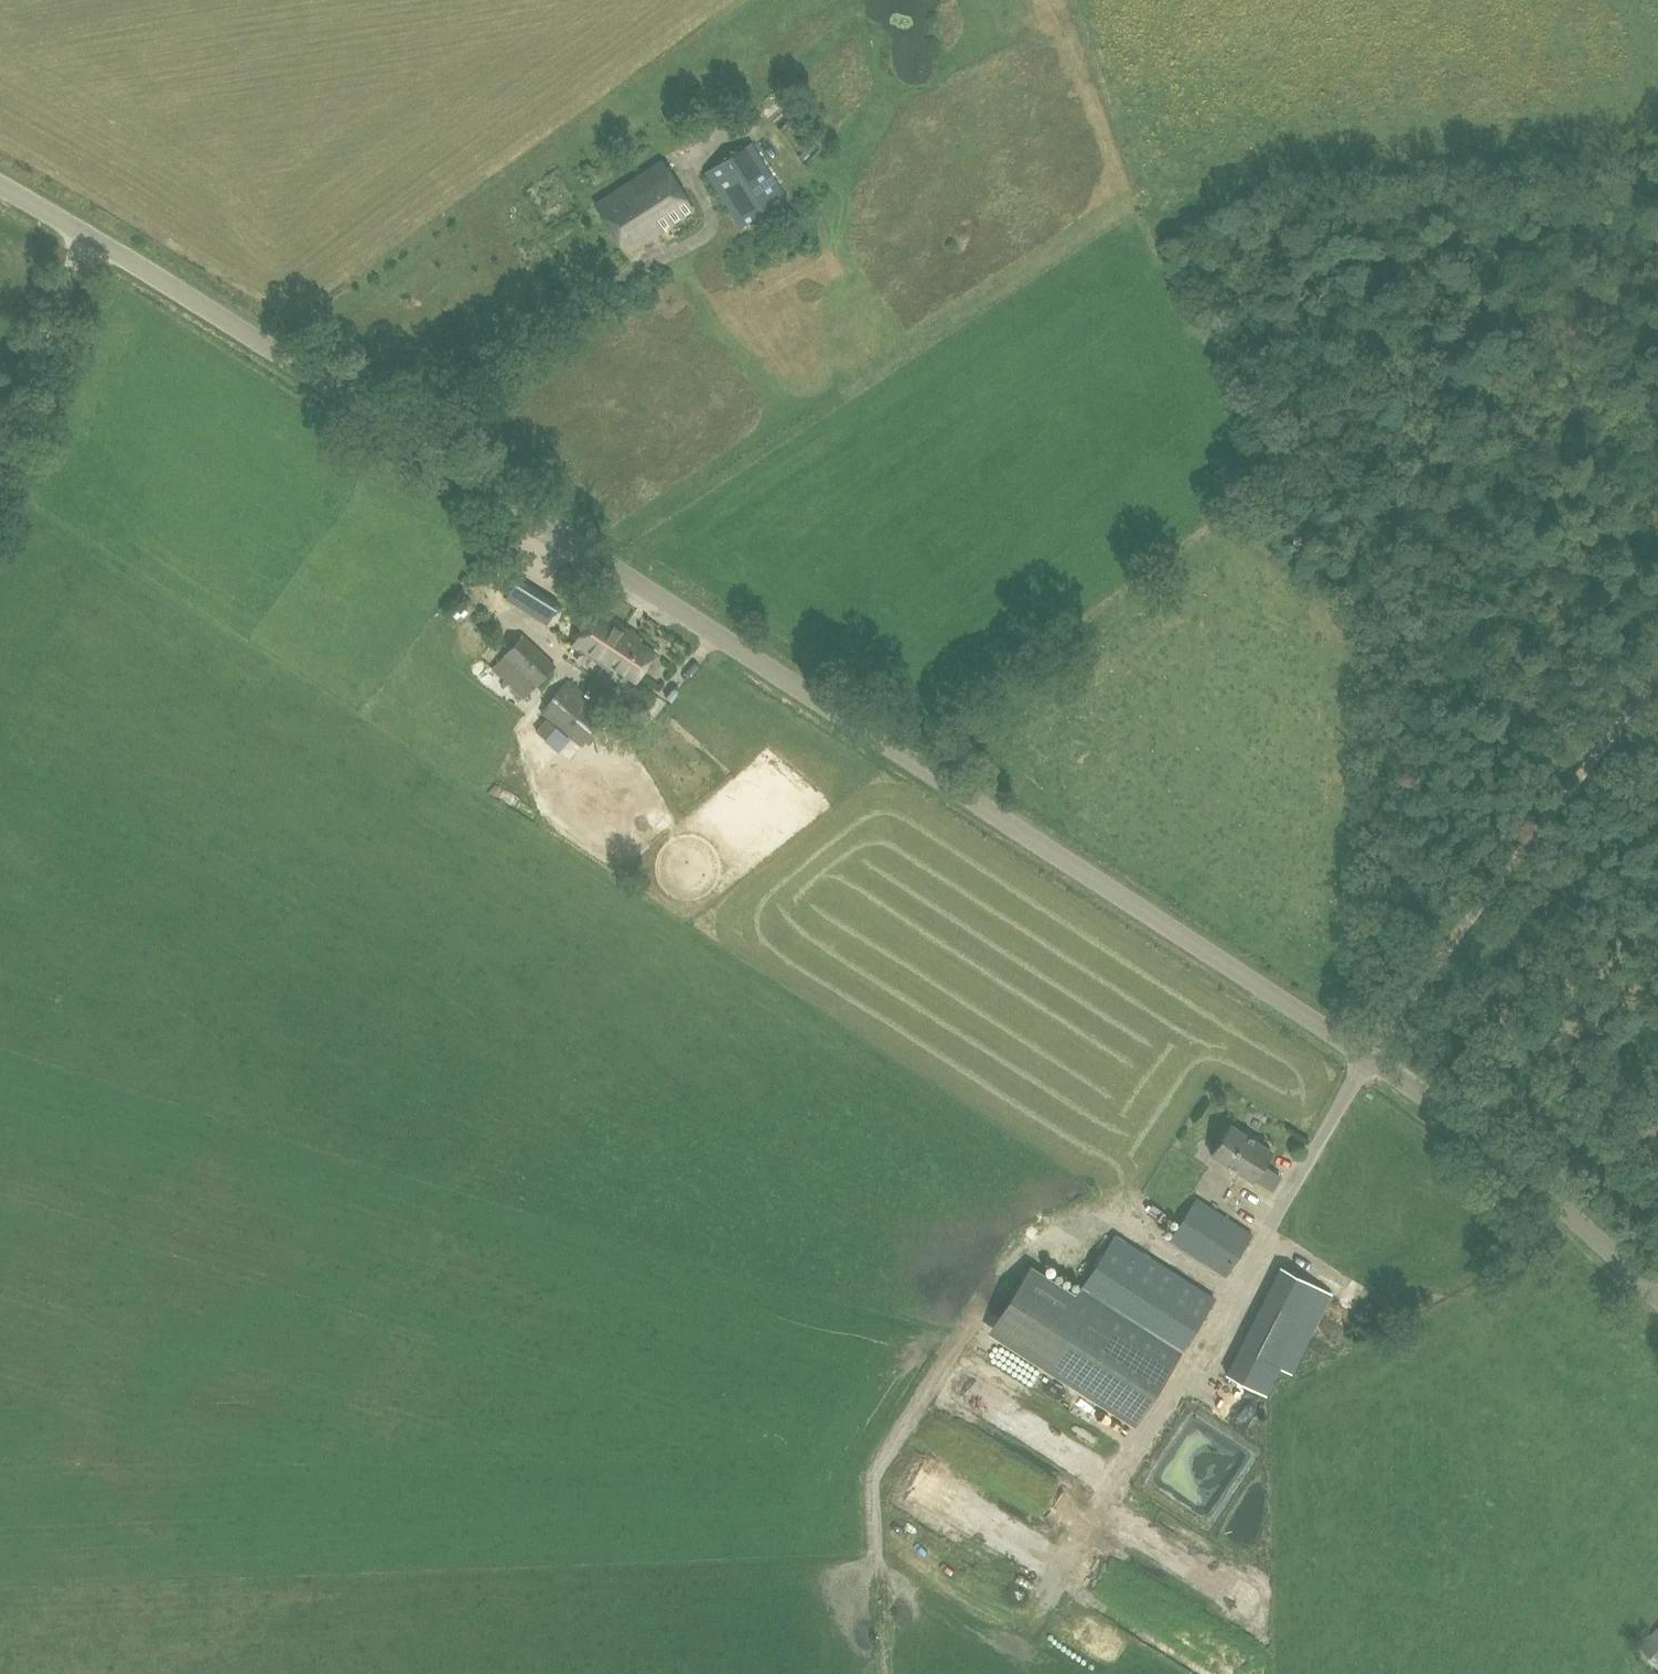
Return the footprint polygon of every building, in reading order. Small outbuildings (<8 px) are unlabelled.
[(796,105),(776,122),(806,157),(826,140),(796,105)] [(788,196),(753,142),(706,173),(741,226),(788,196)] [(597,203),(630,251),(694,208),(661,160),(597,203)] [(520,576),(508,596),(549,622),(561,602),(520,576)] [(571,645),(600,665),(617,639),(615,638),(623,626),(595,608),(571,645)] [(607,664),(634,682),(654,652),(638,641),(640,638),(623,626),(615,638),(617,639),(600,665),(605,668),(607,664)] [(554,665),(524,637),(496,667),(526,696),(554,665)] [(581,745),(604,717),(564,682),(540,711),(581,745)] [(1253,1178),(1271,1150),(1230,1124),(1212,1152),(1253,1178)] [(1268,1163),(1259,1174),(1276,1186),(1284,1174),(1268,1163)] [(1198,1197),(1170,1238),(1225,1275),(1253,1233),(1198,1197)] [(1116,1235),(1078,1296),(1028,1264),(996,1316),(1143,1408),(1213,1296),(1116,1235)] [(1294,1373),(1334,1294),(1286,1269),(1277,1287),(1275,1285),(1229,1376),(1266,1395),(1280,1366),(1294,1373)] [(1045,1397),(1056,1385),(1040,1370),(1029,1382),(1045,1397)] [(1226,1392),(1218,1407),(1251,1425),(1259,1410),(1226,1392)] [(1657,1663),(1657,1627),(1640,1645),(1657,1663)]
